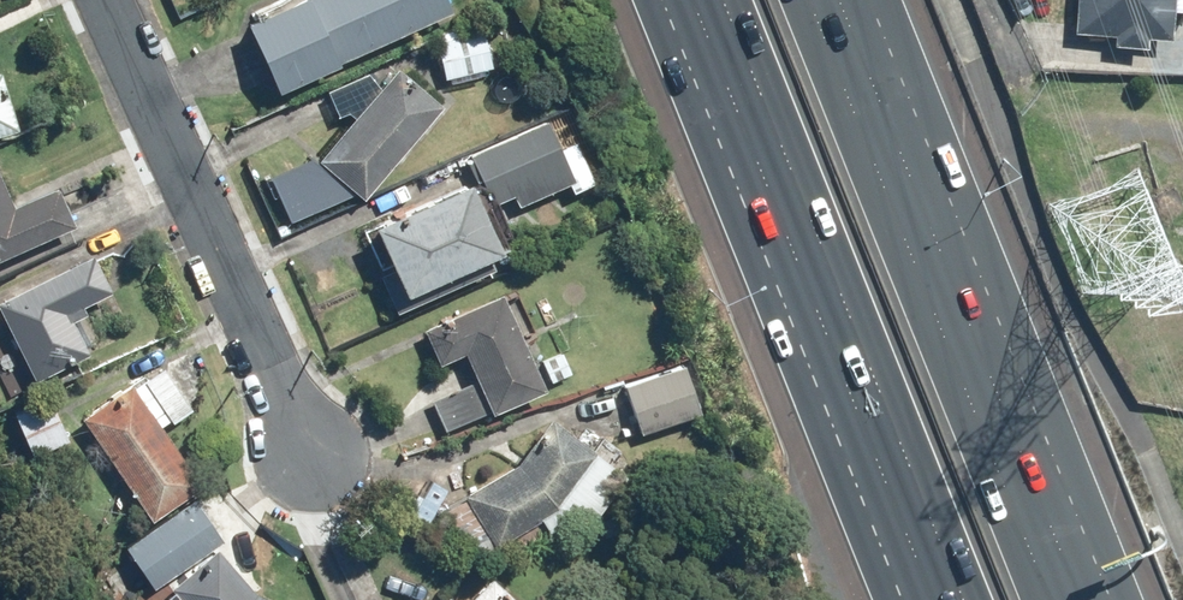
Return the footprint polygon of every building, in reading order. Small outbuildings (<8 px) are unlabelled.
[(284,83),(454,6),(452,0),(296,0),(255,19),(284,83)] [(1080,29),(1119,30),(1118,45),(1151,46),(1151,33),(1174,34),(1176,5),(1182,6),(1182,0),(1081,0),(1080,29)] [(438,39),(446,74),(498,63),(490,27),(438,39)] [(323,153),(368,191),(444,101),(399,63),(323,153)] [(23,124),(8,66),(0,68),(0,131),(23,124)] [(340,81),(290,102),(304,133),(353,112),(340,81)] [(549,114),(473,150),(496,197),(515,188),(522,202),(579,175),(549,114)] [(0,167),(0,255),(79,220),(62,180),(15,201),(0,167)] [(381,216),(411,282),(509,238),(480,172),(381,216)] [(0,293),(0,301),(37,374),(92,346),(76,314),(91,307),(88,301),(114,288),(92,246),(0,293)] [(482,376),(433,396),(446,427),(574,375),(565,351),(540,361),(510,288),(426,322),(441,360),(471,348),(482,376)] [(624,382),(641,430),(706,407),(689,359),(624,382)] [(167,364),(149,376),(176,417),(194,406),(167,364)] [(142,377),(85,415),(155,516),(206,482),(165,422),(170,418),(142,377)] [(52,392),(17,406),(35,452),(70,437),(52,392)] [(632,469),(556,412),(520,459),(469,493),(501,541),(543,513),(553,528),(600,512),(632,469)] [(198,496),(128,541),(156,583),(226,537),(198,496)] [(221,545),(177,581),(181,586),(166,599),(167,599),(276,599),(260,592),(221,545)] [(495,571),(468,599),(526,599),(495,571)]
